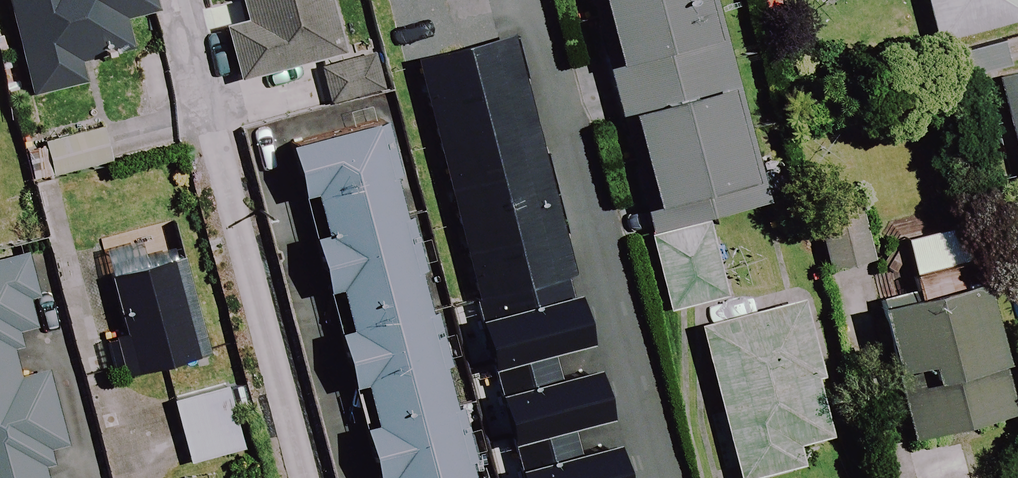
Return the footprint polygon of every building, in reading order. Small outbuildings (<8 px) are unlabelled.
[(28,96),(82,83),(77,61),(128,48),(121,20),(155,12),(152,0),(3,0),(28,96)] [(346,79),(323,0),(233,0),(239,21),(217,27),(241,110),(318,87),(346,79)] [(643,231),(761,200),(708,0),(582,0),(643,231)] [(930,43),(1017,21),(1017,0),(919,0),(930,43)] [(586,333),(509,36),(412,61),(489,358),(586,333)] [(994,77),(1017,208),(1017,73),(994,77)] [(376,120),(281,145),(321,292),(332,289),(343,328),(330,332),(345,388),(355,385),(365,422),(355,425),(369,477),(379,477),(382,477),(472,477),(376,120)] [(852,192),(812,200),(826,273),(867,265),(852,192)] [(704,219),(645,235),(665,313),(724,299),(704,219)] [(176,240),(103,259),(122,334),(113,336),(124,378),(206,357),(176,240)] [(38,467),(56,462),(50,441),(59,439),(41,374),(16,381),(7,347),(34,340),(12,261),(0,264),(0,477),(41,477),(38,467)] [(978,283),(873,305),(904,447),(1008,424),(978,283)] [(802,467),(798,447),(833,439),(802,306),(700,329),(735,477),(755,477),(802,467)] [(240,451),(223,387),(170,401),(186,465),(240,451)]
